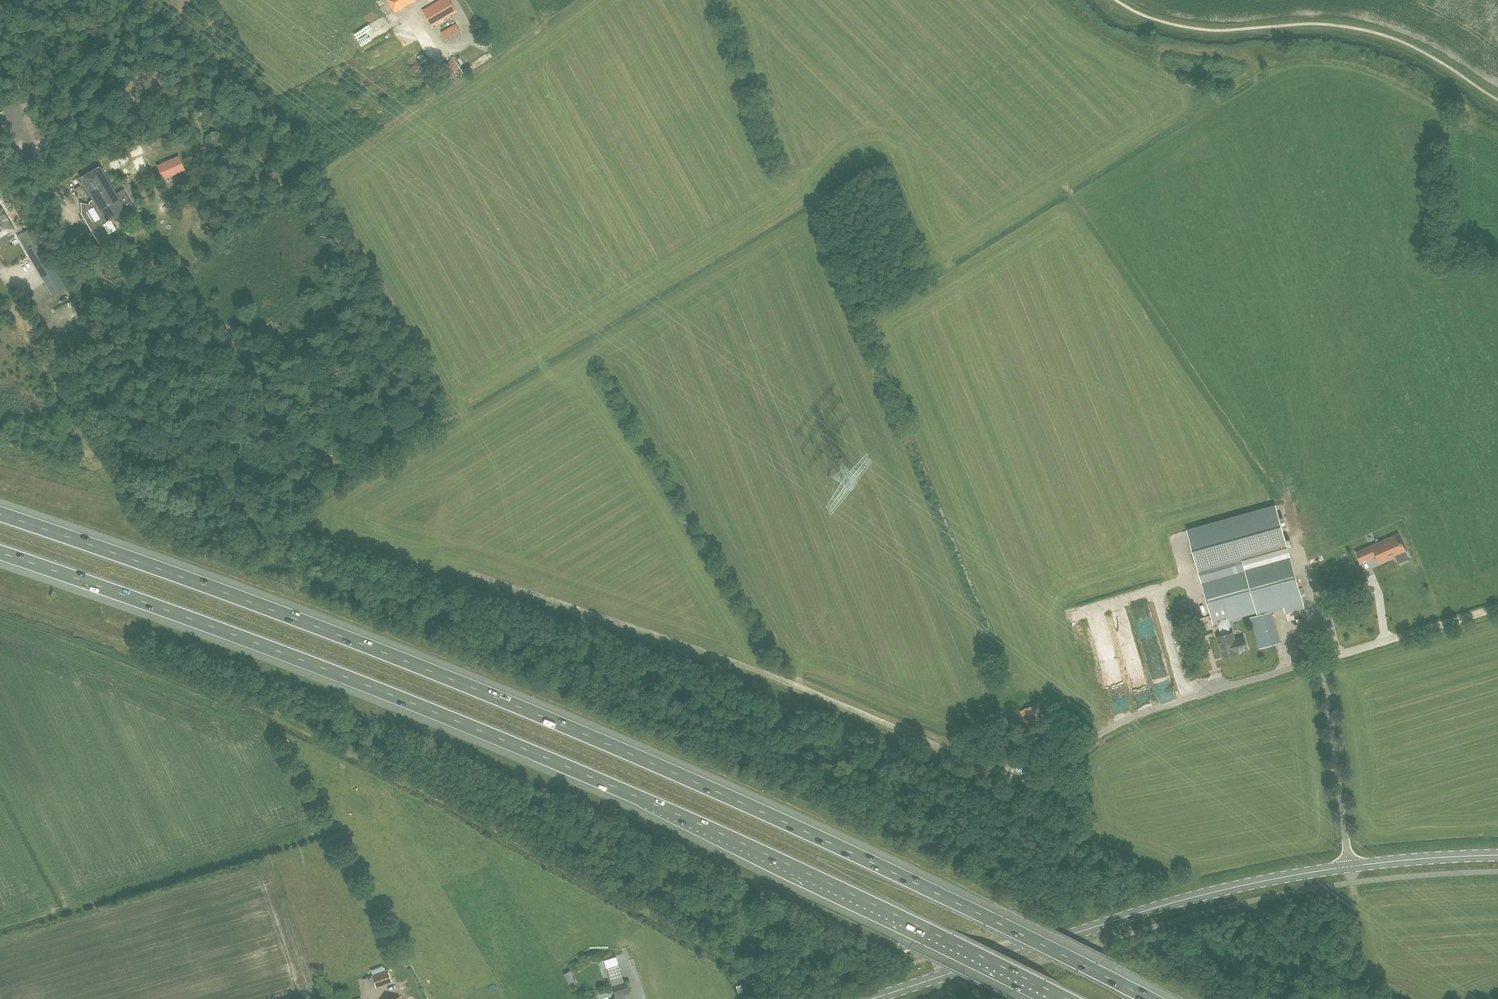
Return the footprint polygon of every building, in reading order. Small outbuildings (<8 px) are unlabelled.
[(395,12),(415,0),(388,0),(395,12)] [(423,10),(431,25),(455,11),(449,0),(441,0),(423,10)] [(442,33),(447,41),(461,33),(456,24),(442,33)] [(217,147),(218,131),(212,132),(205,136),(204,146),(217,147)] [(159,165),(164,178),(184,169),(178,156),(159,165)] [(94,199),(90,201),(89,204),(80,201),(80,202),(82,202),(82,209),(81,213),(101,246),(113,239),(109,233),(117,229),(111,219),(122,212),(124,215),(136,209),(124,189),(116,194),(101,167),(100,166),(81,178),(82,178),(94,199)] [(10,222),(2,209),(0,210),(0,237),(6,233),(10,231),(14,229),(10,222)] [(40,242),(38,243),(30,229),(18,236),(27,251),(29,255),(30,255),(53,295),(66,287),(67,287),(40,242)] [(69,261),(77,256),(66,236),(57,241),(69,261)] [(80,345),(93,337),(87,327),(74,334),(80,345)] [(96,347),(85,353),(88,360),(100,353),(96,347)] [(1217,637),(1223,657),(1239,653),(1238,651),(1248,649),(1244,637),(1235,640),(1233,632),(1231,633),(1229,627),(1231,627),(1229,620),(1283,604),(1286,613),(1304,607),(1287,547),(1276,506),(1188,531),(1199,571),(1202,580),(1237,570),(1237,572),(1202,581),(1214,624),(1218,623),(1221,636),(1217,637)] [(1367,548),(1363,550),(1367,559),(1371,557),(1377,554),(1379,559),(1385,556),(1386,559),(1395,555),(1405,551),(1402,544),(1401,541),(1398,534),(1367,548)] [(1327,588),(1336,584),(1330,571),(1321,575),(1327,588)] [(224,583),(222,590),(240,597),(242,590),(224,583)] [(1271,612),(1251,618),(1259,648),(1280,642),(1271,612)] [(1196,628),(1186,631),(1189,643),(1199,640),(1196,628)] [(1035,706),(1022,710),(1029,725),(1041,720),(1035,706)] [(607,967),(610,975),(622,972),(619,964),(607,967)] [(388,969),(372,975),(376,988),(392,981),(388,969)] [(566,979),(572,976),(574,975),(571,970),(563,974),(566,979)] [(620,995),(629,992),(625,981),(613,985),(618,998),(621,998),(620,995)]
